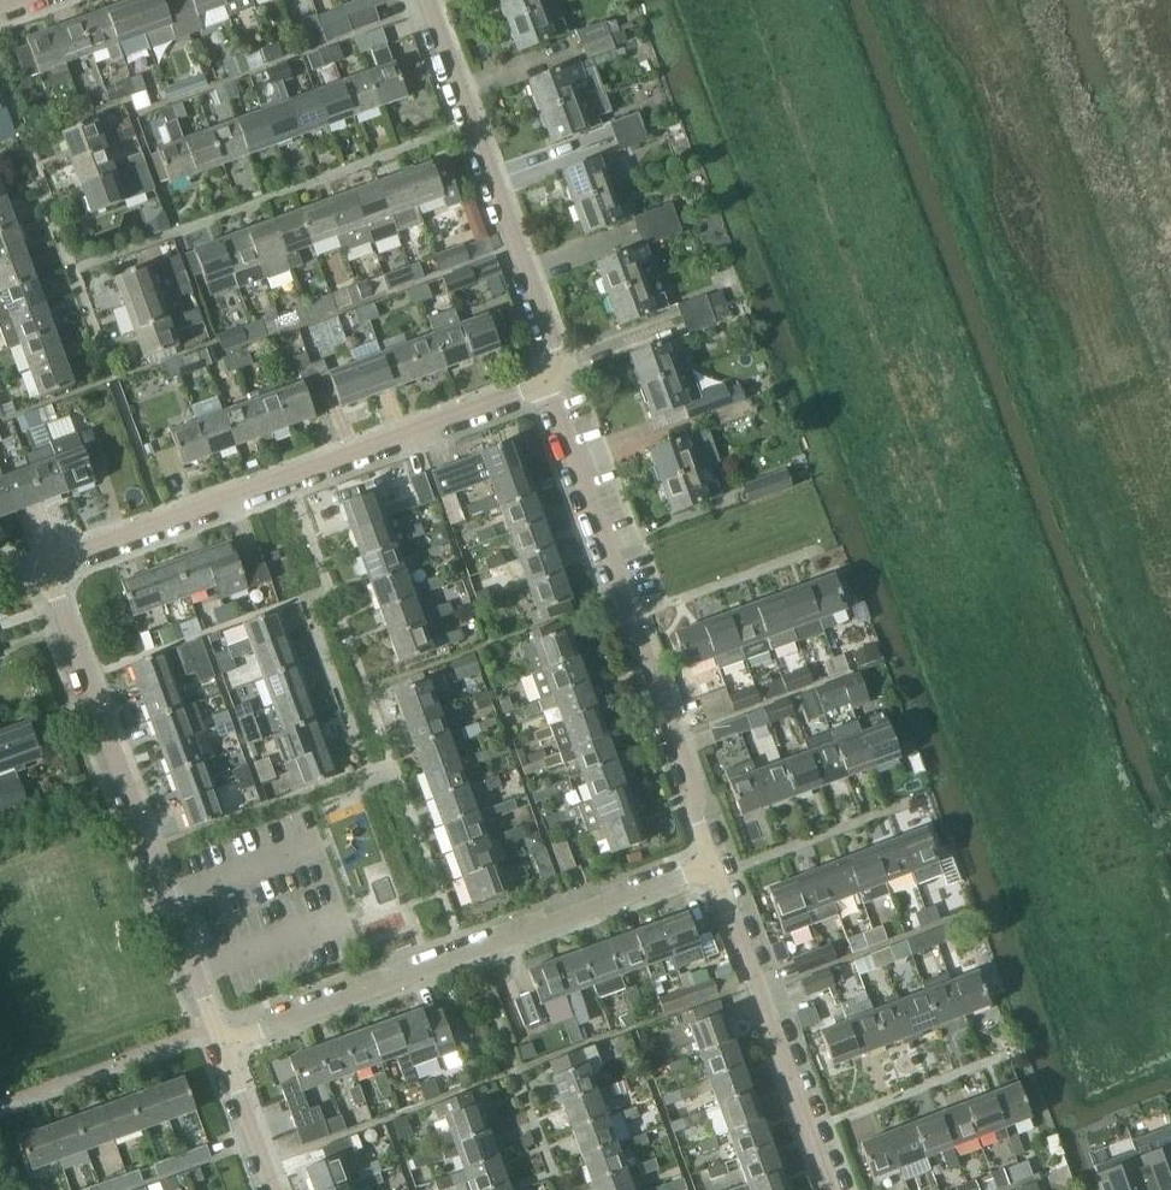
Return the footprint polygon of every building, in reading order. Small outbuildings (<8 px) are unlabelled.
[(151,48),(134,0),(132,0),(108,9),(121,44),(126,57),(151,48)] [(151,48),(177,38),(188,34),(178,7),(168,11),(164,0),(134,0),(151,48)] [(178,7),(188,34),(190,34),(203,29),(199,17),(227,6),(225,0),(193,0),(194,1),(178,7)] [(227,6),(231,17),(256,7),(254,0),(225,0),(227,6)] [(509,21),(544,8),(557,3),(556,0),(501,0),(509,21)] [(544,8),(509,21),(520,52),(568,34),(563,20),(557,3),(544,8)] [(349,17),(353,30),(354,31),(380,21),(375,8),(349,17)] [(108,9),(80,19),(93,55),(108,49),(112,62),(126,57),(121,44),(108,9)] [(66,64),(93,55),(80,19),(54,29),(66,64)] [(606,21),(577,32),(582,45),(611,35),(606,23),(606,21)] [(321,27),(326,41),(335,37),(330,23),(321,27)] [(311,30),(316,44),(326,41),(321,27),(311,30)] [(383,28),(356,38),(361,53),(372,49),(379,69),(396,63),(388,43),(383,28)] [(72,80),(66,64),(54,29),(27,39),(29,45),(15,50),(26,79),(39,74),(45,90),(72,80)] [(611,35),(582,45),(587,60),(616,49),(615,46),(611,36),(611,35)] [(270,46),(275,60),(284,56),(279,42),(270,46)] [(330,48),(335,63),(345,59),(339,44),(330,48)] [(270,46),(258,50),(263,63),(274,59),(270,46)] [(325,67),(335,63),(330,48),(319,51),(325,67)] [(278,66),(277,67),(281,79),(282,79),(291,75),(287,63),(278,66)] [(369,72),(382,108),(409,98),(396,63),(369,72)] [(579,64),(531,82),(542,113),(603,90),(596,69),(583,74),(579,64)] [(270,83),(281,79),(277,67),(265,71),(270,83)] [(355,118),(382,108),(369,72),(342,82),(355,118)] [(131,78),(137,94),(147,90),(142,74),(131,78)] [(121,82),(127,97),(132,94),(133,95),(137,94),(131,78),(121,82)] [(280,105),(264,111),(276,146),(303,136),(290,101),(283,81),(273,85),(280,105)] [(225,86),(230,101),(240,97),(235,82),(225,86)] [(316,92),(329,127),(355,118),(342,82),(316,92)] [(221,105),(230,101),(225,86),(215,89),(221,105)] [(603,90),(542,113),(553,143),(602,125),(599,118),(612,114),(603,90)] [(303,136),(329,127),(316,92),(290,101),(303,136)] [(78,97),(83,113),(94,108),(89,94),(78,97)] [(69,100),(74,116),(83,113),(78,97),(69,100)] [(182,101),(172,105),(177,119),(178,120),(179,120),(188,117),(182,101)] [(162,108),(167,123),(177,119),(172,105),(162,108)] [(250,156),(276,146),(264,111),(237,120),(250,156)] [(611,123),(615,136),(644,126),(639,113),(611,123)] [(170,185),(197,175),(184,139),(185,139),(179,120),(178,120),(177,119),(167,123),(165,124),(172,144),(157,149),(170,185)] [(71,160),(107,147),(98,120),(62,133),(71,160)] [(224,165),(250,156),(237,120),(211,130),(224,165)] [(133,126),(118,132),(122,141),(136,135),(133,126)] [(649,140),(644,126),(615,136),(620,150),(649,140)] [(197,175),(224,165),(211,130),(185,139),(184,139),(197,175)] [(107,147),(71,160),(81,186),(117,173),(145,163),(142,153),(114,164),(107,147)] [(613,155),(564,173),(575,204),(611,191),(624,186),(618,169),(613,155)] [(117,173),(81,186),(91,213),(127,200),(155,189),(145,163),(117,173)] [(406,173),(418,208),(444,199),(446,204),(460,199),(448,164),(434,169),(432,163),(406,173)] [(398,233),(424,223),(418,208),(406,173),(379,183),(398,233)] [(399,235),(398,233),(379,183),(353,192),(366,227),(365,227),(370,243),(371,244),(372,246),(399,235)] [(611,191),(575,204),(587,235),(634,217),(635,217),(630,204),(624,186),(611,191)] [(353,192),(327,202),(340,236),(338,237),(345,253),(371,244),(370,243),(365,227),(366,227),(353,192)] [(0,201),(0,231),(18,225),(8,198),(0,201)] [(314,246),(340,236),(327,202),(301,211),(314,246)] [(635,217),(634,217),(639,233),(678,220),(671,204),(635,217)] [(274,221),(292,269),(303,265),(298,252),(314,246),(301,211),(274,221)] [(678,220),(639,233),(644,246),(682,232),(678,220)] [(248,231),(265,279),(292,269),(274,221),(248,231)] [(27,251),(18,225),(0,231),(0,261),(27,251)] [(234,275),(239,289),(265,279),(248,231),(222,240),(234,275)] [(207,285),(234,275),(222,240),(194,250),(207,285)] [(648,246),(598,265),(609,295),(644,282),(663,275),(655,255),(652,256),(648,246)] [(442,272),(469,262),(463,247),(436,256),(442,272)] [(37,278),(27,251),(0,261),(0,286),(2,291),(37,278)] [(150,266),(115,279),(125,306),(190,282),(186,272),(180,255),(165,260),(171,278),(159,274),(154,276),(150,266)] [(408,265),(414,280),(425,276),(419,261),(408,265)] [(384,275),(389,289),(414,280),(408,265),(384,275)] [(449,292),(476,282),(471,268),(444,277),(449,292)] [(7,305),(0,307),(0,321),(11,317),(47,304),(37,278),(2,291),(7,305)] [(190,282),(125,306),(134,332),(169,319),(167,311),(170,310),(179,298),(194,292),(190,282)] [(368,282),(356,286),(361,299),(362,302),(374,297),(373,295),(368,282)] [(644,282),(609,295),(620,326),(669,308),(664,295),(651,299),(644,282)] [(417,287),(423,302),(433,299),(427,283),(417,287)] [(356,286),(332,295),(337,308),(361,299),(356,286)] [(413,306),(423,302),(417,287),(407,291),(413,306)] [(707,295),(677,306),(682,320),(727,304),(723,292),(707,297),(707,295)] [(331,293),(305,303),(311,318),(337,308),(332,295),(331,293)] [(365,306),(370,321),(381,318),(375,302),(365,306)] [(305,303),(295,307),(300,322),(309,318),(311,318),(305,303)] [(56,330),(47,304),(11,317),(0,321),(0,326),(8,348),(21,344),(21,343),(56,330)] [(727,304),(682,320),(688,334),(732,317),(727,304)] [(360,325),(370,321),(365,306),(355,310),(360,325)] [(169,319),(134,332),(144,359),(179,346),(174,332),(204,321),(199,308),(169,319)] [(455,308),(429,318),(435,334),(448,370),(474,360),(461,325),(455,308)] [(488,315),(461,325),(474,360),(501,350),(494,332),(505,328),(500,312),(488,316),(488,315)] [(262,319),(252,322),(257,337),(258,337),(267,334),(262,319)] [(252,322),(218,334),(224,349),(257,337),(252,322)] [(21,343),(21,344),(30,369),(66,357),(56,330),(21,343)] [(435,334),(409,344),(422,379),(448,370),(435,334)] [(680,338),(631,356),(642,387),(678,374),(691,369),(685,352),(680,338)] [(409,344),(383,353),(396,389),(422,379),(409,344)] [(234,354),(239,369),(254,364),(248,349),(234,354)] [(303,383),(277,393),(289,428),(316,418),(312,406),(324,401),(311,364),(307,352),(294,357),(298,369),(303,383)] [(383,353),(357,363),(369,398),(396,389),(383,353)] [(228,373),(239,369),(234,354),(222,358),(228,373)] [(66,357),(30,369),(40,397),(76,384),(66,357)] [(176,360),(181,375),(190,372),(185,357),(176,360)] [(324,359),(311,364),(324,401),(337,396),(342,409),(369,398),(357,363),(329,373),(324,359)] [(170,379),(181,375),(176,360),(165,364),(170,379)] [(678,374),(642,387),(653,417),(685,405),(690,420),(716,411),(744,400),(738,383),(727,387),(725,382),(699,392),(691,369),(678,374)] [(277,393),(250,402),(263,437),(289,428),(277,393)] [(744,400),(716,411),(722,425),(750,414),(744,400)] [(250,402),(224,412),(237,447),(263,437),(250,402)] [(39,410),(45,424),(58,419),(53,405),(39,410)] [(224,412),(198,421),(211,456),(237,447),(224,412)] [(198,421),(171,431),(184,466),(211,456),(198,421)] [(77,432),(51,442),(57,458),(70,492),(97,483),(89,462),(103,456),(93,429),(78,435),(77,432)] [(699,435),(651,453),(662,483),(698,470),(709,467),(711,466),(721,462),(715,445),(710,431),(699,435)] [(481,454),(432,472),(442,498),(491,481),(526,468),(516,442),(481,454)] [(43,502),(70,492),(57,458),(30,468),(43,502)] [(698,470),(662,483),(673,514),(722,496),(711,466),(709,467),(698,470)] [(17,512),(43,502),(30,468),(4,477),(17,512)] [(496,495),(466,507),(470,518),(500,507),(500,508),(535,495),(526,468),(491,481),(496,495)] [(751,503),(794,487),(787,469),(744,485),(751,503)] [(17,512),(4,477),(3,478),(0,471),(0,518),(17,512)] [(402,513),(435,501),(425,474),(392,486),(402,513)] [(376,491),(342,504),(352,531),(386,518),(376,491)] [(510,534),(545,521),(535,495),(500,508),(510,534)] [(386,518),(352,531),(361,558),(396,545),(409,540),(426,535),(422,522),(405,528),(400,513),(386,518)] [(519,560),(554,547),(545,521),(510,534),(519,560)] [(493,526),(476,534),(481,544),(498,537),(493,526)] [(217,587),(216,587),(221,601),(249,590),(238,558),(232,542),(205,552),(217,587)] [(396,545),(361,558),(370,584),(405,571),(420,566),(416,554),(401,559),(396,545)] [(529,586),(563,573),(554,547),(519,560),(529,586)] [(238,558),(249,590),(272,582),(261,549),(238,558)] [(178,562),(190,596),(216,587),(217,587),(205,552),(178,562)] [(502,554),(486,560),(489,569),(506,563),(502,554)] [(150,572),(162,607),(190,596),(178,562),(150,572)] [(405,571),(370,584),(380,610),(414,598),(405,571)] [(135,616),(162,607),(150,572),(122,582),(135,616)] [(563,573),(529,586),(538,612),(531,615),(535,625),(572,612),(568,602),(573,600),(563,573)] [(441,575),(423,581),(426,591),(445,586),(441,575)] [(835,576),(808,585),(821,622),(824,630),(835,626),(832,617),(848,612),(835,576)] [(808,585),(782,595),(798,640),(824,630),(821,622),(808,585)] [(755,605),(772,651),(798,641),(794,631),(795,631),(782,595),(755,605)] [(414,598),(380,610),(389,636),(424,624),(454,612),(450,601),(420,612),(414,598)] [(224,606),(229,621),(239,617),(233,602),(224,606)] [(729,614),(746,660),(772,651),(755,605),(729,614)] [(214,610),(219,625),(229,621),(224,606),(214,610)] [(228,649),(215,654),(219,665),(234,660),(233,659),(234,659),(254,651),(255,652),(289,640),(279,612),(245,625),(249,637),(227,646),(228,649)] [(703,624),(716,660),(720,670),(746,660),(729,614),(703,624)] [(172,626),(176,641),(184,638),(179,623),(172,626)] [(534,642),(522,646),(532,673),(579,657),(569,629),(564,631),(561,623),(531,634),(534,642)] [(424,624),(389,636),(399,664),(433,651),(433,650),(448,644),(464,639),(460,628),(444,634),(429,639),(424,624)] [(688,670),(716,660),(703,624),(675,634),(688,670)] [(159,630),(164,645),(176,641),(172,626),(159,630)] [(187,645),(197,671),(212,666),(202,640),(187,645)] [(265,679),(299,667),(289,640),(255,652),(265,679)] [(882,658),(877,643),(853,652),(858,667),(882,658)] [(166,653),(131,666),(142,694),(176,681),(166,653)] [(475,653),(463,657),(464,658),(470,676),(481,672),(475,653)] [(844,655),(818,665),(822,676),(828,674),(829,677),(829,678),(850,670),(849,669),(844,655)] [(579,657),(532,673),(542,699),(553,695),(554,696),(589,683),(579,657)] [(234,660),(219,665),(222,674),(237,669),(234,660)] [(201,682),(215,677),(212,666),(197,671),(201,682)] [(275,706),(309,694),(299,667),(265,679),(275,706)] [(783,677),(782,677),(787,691),(788,693),(813,683),(813,682),(807,667),(783,677)] [(866,698),(858,674),(843,680),(848,695),(852,703),(866,698)] [(430,681),(395,693),(404,720),(439,707),(434,693),(449,688),(444,676),(430,681)] [(771,676),(758,681),(765,699),(787,691),(782,677),(773,681),(771,676)] [(841,679),(816,688),(816,690),(821,704),(846,696),(841,679)] [(176,681),(142,694),(152,721),(186,708),(185,706),(176,681)] [(542,699),(539,700),(543,712),(558,707),(563,721),(563,722),(598,710),(589,683),(554,696),(553,695),(542,699)] [(739,692),(744,707),(761,701),(755,687),(739,692)] [(735,711),(729,696),(726,688),(700,697),(708,720),(735,711)] [(493,704),(488,690),(473,695),(478,709),(493,704)] [(729,696),(735,711),(744,707),(739,692),(729,696)] [(285,733),(319,721),(309,694),(275,706),(284,732),(285,733)] [(470,696),(454,702),(458,713),(474,707),(470,696)] [(799,696),(790,699),(795,714),(805,710),(799,696)] [(789,697),(763,707),(764,708),(770,724),(795,714),(790,699),(789,697)] [(186,708),(152,721),(162,748),(207,731),(196,701),(185,706),(186,708)] [(235,708),(238,718),(253,712),(250,703),(235,708)] [(439,707),(404,720),(414,747),(449,734),(439,707)] [(551,726),(534,732),(537,742),(555,736),(561,752),(573,748),(608,735),(598,710),(563,722),(563,721),(551,726)] [(213,716),(217,726),(232,721),(228,711),(213,716)] [(238,718),(242,728),(257,723),(253,712),(238,718)] [(742,732),(752,728),(747,714),(737,718),(742,732)] [(873,717),(858,722),(875,769),(902,759),(889,724),(886,720),(878,716),(873,717)] [(716,741),(742,732),(737,718),(711,727),(716,741)] [(221,736),(235,731),(232,721),(217,726),(221,736)] [(285,733),(284,732),(273,736),(277,748),(280,747),(286,763),(329,748),(319,721),(285,733)] [(15,769),(44,758),(31,722),(0,734),(0,774),(1,774),(5,785),(0,787),(0,810),(26,801),(15,769)] [(858,722),(831,732),(848,779),(875,769),(858,722)] [(479,723),(462,728),(465,738),(482,733),(479,723)] [(207,731),(162,748),(172,775),(206,763),(206,762),(212,759),(217,757),(207,731)] [(831,732),(805,741),(808,750),(809,752),(822,788),(848,779),(831,732)] [(449,734),(414,747),(424,773),(459,760),(458,759),(449,734)] [(573,748),(561,752),(565,763),(577,759),(582,774),(617,762),(608,735),(573,748)] [(329,748),(286,763),(291,778),(290,779),(295,792),(339,776),(329,748)] [(459,760),(424,773),(433,799),(468,786),(463,771),(493,760),(489,748),(458,759),(459,760)] [(561,752),(543,759),(547,770),(565,763),(561,752)] [(809,752),(783,762),(796,797),(822,788),(809,752)] [(258,773),(273,768),(269,758),(255,763),(258,773)] [(206,763),(172,775),(181,802),(216,789),(211,777),(217,775),(212,759),(206,762),(206,763)] [(751,761),(725,770),(729,781),(742,817),(770,807),(757,771),(755,772),(751,761)] [(617,762),(582,774),(592,800),(627,788),(617,762)] [(783,762),(757,771),(770,807),(796,797),(783,762)] [(237,781),(252,776),(248,765),(233,771),(237,781)] [(273,768),(258,773),(262,783),(277,778),(273,768)] [(468,786),(433,799),(443,825),(478,813),(478,811),(472,797),(502,785),(498,774),(468,786)] [(240,790),(255,785),(252,776),(237,781),(240,790)] [(570,778),(552,784),(556,795),(574,789),(570,778)] [(592,800),(561,811),(565,822),(582,816),(588,832),(637,815),(627,788),(592,800)] [(216,789),(181,802),(192,830),(226,817),(216,789)] [(478,813),(443,825),(453,851),(487,839),(481,822),(516,811),(512,800),(478,811),(478,813)] [(637,815),(588,832),(592,842),(605,837),(611,854),(646,841),(637,815)] [(529,823),(517,828),(521,838),(533,834),(529,823)] [(926,827),(900,837),(913,871),(917,883),(928,879),(923,867),(939,861),(926,827)] [(900,837),(873,847),(886,882),(913,871),(900,837)] [(487,839),(453,851),(462,877),(497,865),(487,839)] [(562,871),(576,866),(566,840),(553,845),(562,871)] [(542,879),(555,874),(546,847),(532,852),(542,879)] [(873,847),(847,857),(860,891),(865,904),(890,894),(886,882),(873,847)] [(847,857),(821,867),(834,901),(860,891),(847,857)] [(497,865),(462,877),(472,904),(507,892),(520,879),(515,864),(499,870),(497,865)] [(821,867),(795,877),(808,911),(813,925),(839,915),(834,901),(821,867)] [(795,877),(768,887),(781,922),(786,935),(813,925),(808,911),(795,877)] [(926,909),(931,924),(941,920),(936,905),(926,909)] [(916,912),(921,928),(931,924),(926,909),(916,912)] [(687,913),(660,923),(673,957),(699,948),(687,913)] [(660,923),(634,932),(646,967),(647,966),(658,999),(674,994),(661,961),(673,957),(660,923)] [(872,929),(878,944),(888,940),(883,925),(872,929)] [(933,930),(939,945),(949,941),(943,926),(933,930)] [(863,933),(848,938),(853,953),(868,948),(878,944),(872,929),(863,933)] [(933,930),(906,940),(907,941),(912,955),(939,945),(933,930)] [(634,932),(607,942),(620,976),(644,967),(646,967),(634,932)] [(607,942),(581,952),(593,986),(598,999),(624,989),(620,976),(607,942)] [(821,948),(827,963),(837,960),(831,945),(821,948)] [(891,946),(881,950),(887,966),(897,962),(891,947),(891,946)] [(799,974),(827,963),(821,948),(794,959),(799,974)] [(881,950),(871,954),(871,955),(877,970),(887,966),(881,950)] [(581,952),(554,961),(567,995),(580,991),(593,986),(581,952)] [(522,997),(514,1000),(524,1027),(532,1024),(544,1019),(545,1019),(545,1018),(571,1008),(569,1001),(567,995),(554,961),(528,971),(535,992),(522,997)] [(829,970),(834,985),(844,981),(839,967),(829,970)] [(952,979),(965,1015),(991,1005),(978,969),(952,979)] [(807,995),(834,985),(829,970),(802,981),(807,995)] [(691,972),(680,976),(685,990),(689,1003),(716,993),(711,980),(696,986),(691,972)] [(949,972),(922,981),(925,989),(938,1025),(965,1015),(952,979),(949,972)] [(637,985),(625,989),(631,1007),(643,1003),(637,985)] [(912,1035),(938,1025),(925,989),(899,999),(912,1035)] [(674,994),(658,999),(664,1012),(689,1003),(685,990),(674,994)] [(580,991),(567,995),(569,1001),(571,1008),(572,1008),(579,1026),(591,1022),(580,991)] [(887,1003),(873,1009),(886,1045),(912,1035),(899,999),(897,993),(885,997),(887,1003)] [(847,1019),(860,1055),(886,1045),(873,1009),(869,999),(854,1005),(852,998),(839,1003),(846,1019),(847,1019)] [(700,1053),(734,1040),(719,1000),(693,1010),(698,1022),(690,1025),(700,1053)] [(422,1009),(395,1018),(408,1053),(408,1052),(413,1066),(438,1057),(456,1050),(442,1011),(424,1017),(422,1009)] [(624,1027),(637,1022),(633,1010),(619,1015),(624,1027)] [(835,1023),(820,1029),(833,1065),(860,1055),(847,1019),(846,1019),(843,1014),(833,1018),(835,1023)] [(395,1018),(369,1028),(381,1062),(396,1057),(407,1086),(419,1082),(413,1066),(408,1052),(408,1053),(395,1018)] [(369,1028),(342,1038),(355,1072),(381,1062),(369,1028)] [(342,1038),(316,1047),(328,1081),(355,1072),(342,1038)] [(709,1079),(744,1066),(734,1040),(700,1053),(709,1079)] [(524,1060),(537,1055),(532,1042),(519,1046),(524,1060)] [(560,1075),(552,1077),(562,1104),(597,1091),(592,1076),(597,1074),(600,1065),(598,1059),(593,1046),(554,1061),(560,1075)] [(297,1079),(280,1085),(292,1116),(297,1130),(323,1120),(318,1106),(310,1109),(304,1090),(328,1081),(316,1047),(289,1057),(297,1079)] [(656,1068),(671,1063),(666,1050),(651,1056),(656,1068)] [(687,1057),(670,1064),(674,1075),(691,1068),(687,1057)] [(709,1079),(719,1105),(753,1093),(744,1066),(709,1079)] [(157,1088),(168,1120),(197,1110),(184,1077),(157,1088)] [(384,1077),(376,1081),(383,1097),(391,1093),(384,1077)] [(426,1100),(441,1094),(435,1078),(420,1084),(426,1100)] [(1019,1082),(992,1092),(1005,1126),(1032,1116),(1019,1082)] [(359,1086),(350,1090),(356,1107),(366,1103),(359,1086)] [(140,1131),(168,1120),(157,1088),(128,1098),(140,1131)] [(562,1104),(572,1130),(607,1117),(597,1091),(562,1104)] [(966,1102),(979,1136),(993,1131),(998,1143),(1010,1138),(1005,1126),(992,1092),(966,1102)] [(469,1093),(433,1106),(438,1120),(446,1117),(455,1144),(490,1131),(480,1104),(474,1107),(469,1093)] [(729,1131),(763,1119),(753,1093),(719,1105),(729,1131)] [(114,1141),(140,1131),(128,1098),(102,1108),(114,1141)] [(952,1146),(953,1146),(979,1136),(966,1102),(940,1112),(952,1146)] [(637,1106),(619,1112),(623,1123),(641,1116),(637,1106)] [(86,1151),(114,1141),(102,1108),(74,1118),(86,1151)] [(705,1110),(689,1115),(693,1125),(708,1119),(705,1110)] [(914,1121),(927,1156),(941,1151),(948,1170),(960,1165),(953,1146),(952,1146),(940,1112),(914,1121)] [(413,1134),(406,1115),(393,1120),(399,1138),(413,1134)] [(616,1143),(607,1117),(572,1130),(581,1156),(616,1143)] [(48,1128),(60,1161),(86,1151),(74,1118),(48,1128)] [(738,1158),(773,1145),(763,1119),(729,1131),(738,1158)] [(323,1120),(297,1130),(302,1145),(329,1135),(323,1120)] [(900,1166),(927,1156),(914,1121),(888,1132),(900,1166)] [(1132,1140),(1136,1151),(1134,1152),(1148,1189),(1170,1189),(1170,1125),(1132,1140)] [(32,1171),(60,1161),(48,1128),(20,1138),(32,1171)] [(455,1144),(412,1160),(417,1170),(459,1155),(465,1170),(500,1158),(490,1131),(455,1144)] [(646,1132),(629,1139),(633,1149),(650,1143),(646,1132)] [(888,1132),(861,1142),(874,1176),(900,1166),(888,1132)] [(715,1135),(698,1142),(702,1154),(719,1147),(715,1135)] [(350,1183),(350,1182),(341,1157),(354,1152),(349,1138),(322,1147),(327,1161),(306,1169),(314,1189),(331,1189),(350,1183)] [(581,1156),(591,1182),(626,1170),(616,1143),(581,1156)] [(182,1154),(187,1167),(213,1157),(208,1144),(182,1154)] [(748,1184),(782,1172),(773,1145),(738,1158),(748,1184)] [(1095,1166),(1098,1174),(1095,1175),(1101,1189),(1148,1189),(1134,1152),(1095,1166)] [(160,1177),(187,1167),(182,1154),(155,1164),(160,1177)] [(465,1170),(472,1189),(492,1189),(509,1184),(500,1158),(465,1170)] [(655,1158),(639,1164),(643,1175),(659,1168),(655,1158)] [(1028,1161),(1018,1164),(1024,1179),(1033,1176),(1033,1174),(1028,1161)] [(725,1162),(708,1168),(712,1179),(729,1172),(725,1162)] [(1018,1164),(1009,1168),(1014,1181),(1014,1182),(1024,1179),(1018,1164)] [(189,1172),(193,1184),(206,1180),(201,1168),(189,1172)] [(1004,1168),(991,1173),(997,1188),(1010,1183),(1004,1168)] [(140,1169),(127,1174),(132,1187),(144,1182),(140,1169)] [(591,1182),(594,1189),(633,1189),(626,1170),(591,1182)] [(384,1182),(380,1171),(350,1182),(350,1183),(331,1189),(362,1189),(384,1182)] [(180,1189),(193,1184),(189,1172),(176,1177),(180,1189)] [(782,1172),(748,1184),(732,1189),(789,1189),(782,1172)] [(112,1179),(116,1189),(122,1189),(132,1187),(127,1174),(112,1179)] [(435,1180),(438,1189),(446,1189),(456,1186),(452,1175),(435,1180)] [(686,1189),(683,1179),(653,1189),(686,1189)] [(967,1189),(979,1189),(975,1180),(964,1184),(967,1189)] [(1026,1185),(1028,1189),(1039,1189),(1036,1181),(1026,1185)]
